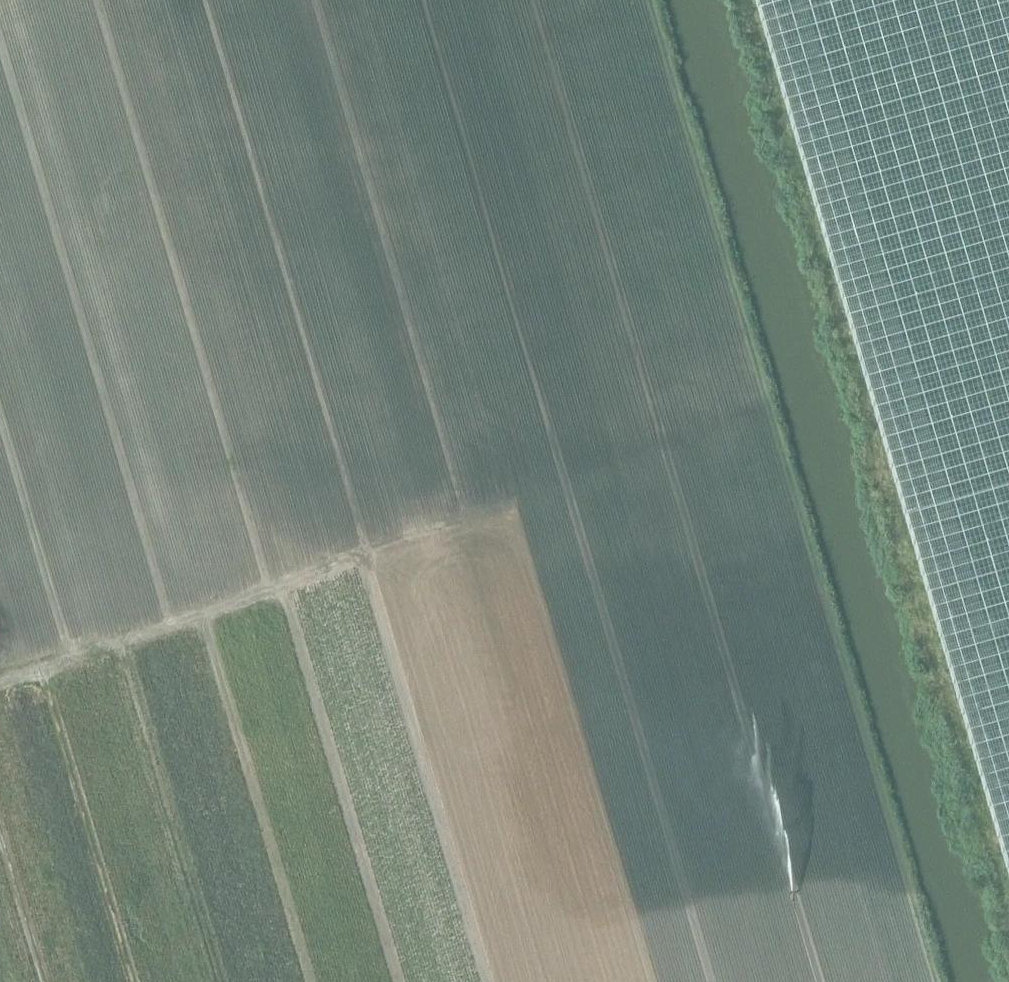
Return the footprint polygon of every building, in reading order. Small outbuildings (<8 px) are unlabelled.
[(775,58),(882,429),(1008,867),(1008,0),(758,0),(775,58)]
